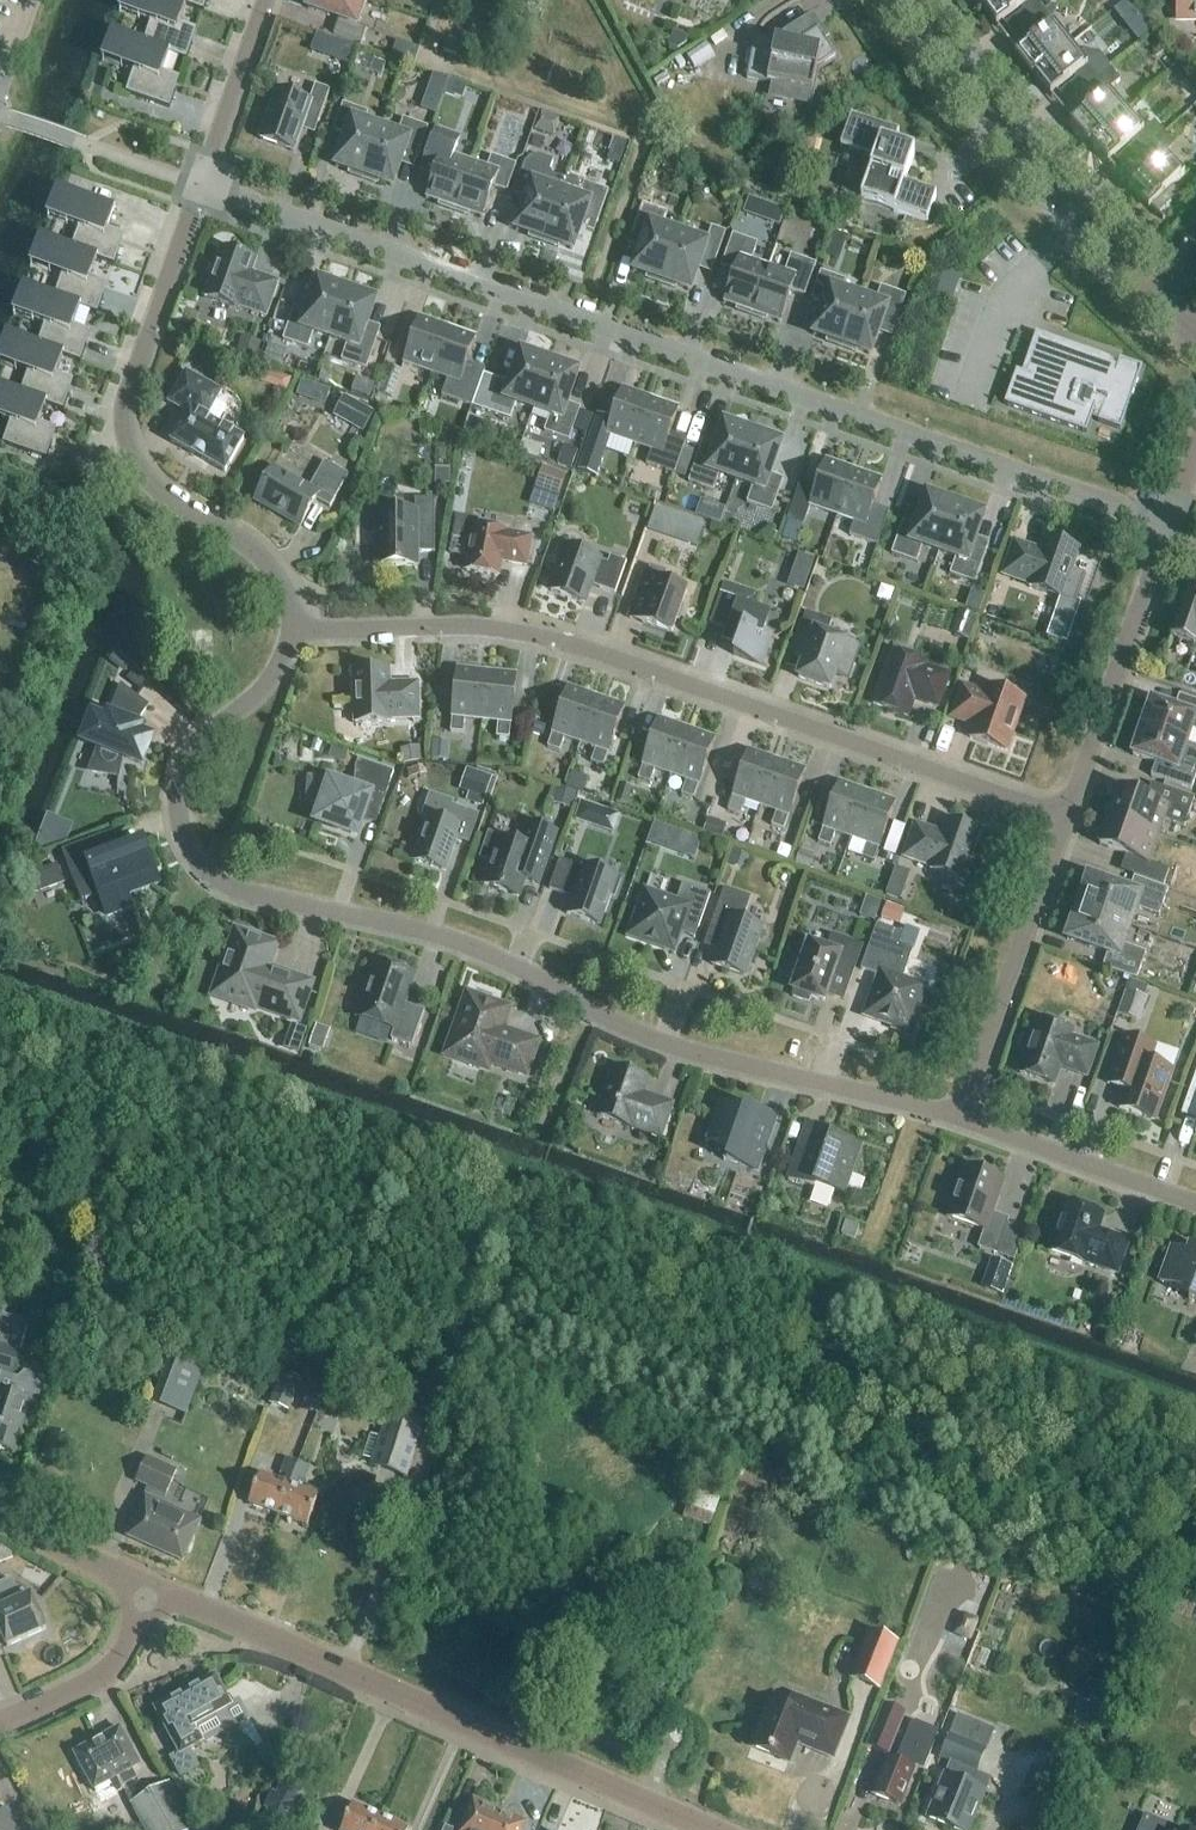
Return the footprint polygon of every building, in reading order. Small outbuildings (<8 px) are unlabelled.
[(186,6),(186,5),(173,0),(134,0),(131,9),(153,17),(144,43),(143,44),(169,53),(169,54),(186,61),(193,43),(186,41),(191,28),(179,24),(186,6)] [(186,5),(186,6),(203,12),(208,0),(173,0),(186,5)] [(366,0),(365,0),(311,0),(307,10),(339,21),(334,35),(362,45),(367,30),(356,27),(366,0)] [(1036,0),(987,0),(981,5),(998,29),(1000,28),(998,26),(1026,6),(1036,19),(1044,12),(1036,0)] [(1103,6),(1113,11),(1118,0),(1105,0),(1103,6)] [(1181,20),(1195,20),(1195,0),(1181,0),(1181,20)] [(1152,32),(1127,2),(1114,12),(1138,43),(1152,32)] [(1056,10),(1053,5),(1044,12),(1051,20),(1056,10)] [(1051,20),(1044,12),(1036,19),(1045,32),(1019,53),(1017,51),(1016,52),(1034,75),(1071,46),(1051,20)] [(162,73),(169,54),(169,53),(143,44),(144,43),(112,31),(112,33),(121,37),(114,58),(136,66),(126,94),(169,109),(176,92),(169,89),(174,77),(162,73)] [(792,48),(755,41),(747,80),(784,88),(782,95),(811,101),(818,70),(836,58),(819,31),(792,48)] [(687,37),(673,33),(668,47),(677,50),(685,46),(687,37)] [(349,68),(355,50),(328,40),(322,58),(349,68)] [(457,58),(462,45),(449,40),(444,53),(457,58)] [(391,60),(414,67),(420,50),(398,42),(391,60)] [(1089,87),(1110,70),(1109,69),(1110,68),(1099,54),(1077,53),(1071,46),(1034,75),(1053,98),(1054,97),(1052,95),(1079,74),(1089,87)] [(380,77),(384,66),(373,62),(369,73),(380,77)] [(1126,112),(1108,91),(1119,81),(1110,70),(1089,87),(1100,99),(1074,122),(1072,119),(1071,121),(1091,143),(1126,112)] [(436,116),(446,86),(441,84),(440,86),(429,83),(426,84),(426,86),(421,85),(413,108),(436,116)] [(319,124),(330,92),(315,86),(310,102),(278,91),(260,141),(293,152),(305,119),(319,124)] [(363,180),(381,131),(364,125),(368,114),(343,105),(333,132),(347,137),(336,167),(350,172),(349,175),(363,180)] [(553,138),(560,119),(542,112),(535,131),(553,138)] [(1154,123),(1144,132),(1126,112),(1091,143),(1110,165),(1111,164),(1109,162),(1135,140),(1146,152),(1155,144),(1154,143),(1164,134),(1154,123)] [(851,118),(841,149),(875,161),(861,200),(928,223),(937,198),(904,186),(915,156),(894,149),(899,135),(851,118)] [(417,161),(428,129),(403,120),(397,137),(381,131),(363,180),(377,185),(378,182),(392,187),(403,157),(417,161)] [(453,212),(471,163),(454,157),(460,140),(435,131),(424,164),(437,169),(426,199),(440,204),(439,207),(453,212)] [(619,166),(627,145),(615,141),(607,161),(619,166)] [(1173,188),(1185,176),(1155,144),(1146,152),(1157,164),(1133,187),(1131,186),(1130,187),(1163,221),(1164,220),(1160,215),(1180,196),(1173,188)] [(507,193),(516,166),(491,157),(487,169),(471,163),(453,212),(467,217),(468,214),(483,219),(493,188),(507,193)] [(543,244),(566,182),(552,177),(550,172),(553,163),(537,157),(537,159),(534,158),(531,159),(529,161),(527,164),(525,163),(514,195),(515,196),(511,207),(524,211),(517,231),(531,236),(530,239),(543,244)] [(597,225),(608,192),(567,178),(566,182),(543,244),(558,249),(559,246),(573,251),(584,220),(597,225)] [(115,211),(116,209),(57,189),(57,190),(66,194),(59,215),(81,223),(72,248),(72,249),(97,259),(97,260),(115,266),(121,248),(114,246),(119,233),(108,229),(114,210),(115,211)] [(764,205),(749,200),(743,216),(758,221),(764,205)] [(661,285),(678,236),(662,230),(667,213),(642,204),(631,237),(645,242),(634,272),(648,277),(647,280),(661,285)] [(771,217),(785,222),(789,210),(775,205),(771,217)] [(714,266),(726,233),(712,228),(706,245),(678,236),(661,285),(675,290),(676,287),(690,292),(701,261),(714,266)] [(832,234),(824,257),(838,262),(846,239),(832,234)] [(751,317),(768,267),(752,261),(758,245),(733,236),(721,269),(735,273),(724,304),(738,309),(737,312),(751,317)] [(91,278),(97,260),(97,259),(72,249),(72,248),(40,237),(40,239),(49,242),(42,264),(64,271),(55,297),(55,298),(80,307),(80,308),(98,315),(104,297),(98,295),(102,282),(91,278)] [(250,275),(255,261),(223,249),(205,299),(238,311),(239,308),(266,318),(278,285),(250,275)] [(804,298),(816,265),(791,256),(785,273),(768,267),(751,317),(765,322),(766,319),(780,324),(791,293),(804,298)] [(841,349),(858,299),(842,293),(846,282),(821,273),(811,300),(825,305),(814,336),(828,341),(827,344),(841,349)] [(954,304),(961,283),(947,278),(940,299),(954,304)] [(330,339),(348,290),(334,285),(333,288),(319,283),(308,314),(294,309),(283,341),(308,350),(314,333),(330,339)] [(74,326),(80,308),(80,307),(55,298),(55,297),(23,286),(23,287),(32,291),(25,312),(47,320),(38,345),(37,346),(63,356),(63,357),(80,363),(87,345),(80,343),(85,330),(74,326)] [(895,329),(906,297),(881,288),(875,305),(858,299),(841,349),(855,353),(856,350),(870,355),(881,325),(895,329)] [(364,333),(375,303),(361,298),(362,295),(348,290),(330,339),(347,345),(341,362),(366,371),(378,338),(364,333)] [(432,375),(448,329),(420,319),(404,365),(432,375)] [(466,367),(476,338),(448,329),(432,375),(447,381),(441,398),(470,407),(482,373),(466,367)] [(56,375),(63,357),(63,356),(37,346),(38,345),(6,334),(6,336),(15,339),(8,360),(30,368),(21,393),(20,395),(46,404),(46,405),(63,411),(70,394),(63,392),(68,379),(56,375)] [(257,359),(262,344),(242,337),(237,352),(257,359)] [(1016,372),(1004,406),(1087,435),(1093,416),(1100,419),(1098,424),(1121,431),(1142,369),(1120,361),(1118,368),(1111,365),(1039,340),(1026,376),(1016,372)] [(484,376),(472,408),(511,422),(517,405),(533,411),(551,361),(537,356),(536,359),(522,354),(511,385),(484,376)] [(567,405),(578,374),(564,369),(565,366),(551,361),(533,411),(550,417),(544,433),(569,442),(581,409),(567,405)] [(392,400),(402,372),(387,367),(377,395),(392,400)] [(208,420),(222,393),(186,373),(168,405),(187,415),(171,443),(225,473),(244,440),(208,420)] [(46,405),(46,404),(20,395),(21,393),(0,386),(0,412),(13,417),(3,444),(46,460),(53,442),(46,440),(51,427),(39,423),(46,405)] [(635,446),(651,400),(623,390),(611,423),(596,418),(578,469),(597,476),(610,438),(635,446)] [(363,433),(374,414),(344,397),(333,416),(363,433)] [(670,436),(679,410),(651,400),(635,446),(651,452),(646,465),(675,475),(686,442),(670,436)] [(736,482),(753,432),(739,427),(738,430),(724,425),(713,456),(700,451),(689,484),(713,493),(719,476),(736,482)] [(770,476),(781,445),(766,440),(767,437),(753,432),(736,482),(753,488),(747,504),(772,513),(783,481),(770,476)] [(577,453),(564,448),(557,466),(571,471),(577,453)] [(795,499),(787,521),(803,526),(810,508),(838,518),(854,471),(826,461),(811,504),(795,499)] [(330,509),(348,477),(324,463),(309,491),(274,471),(256,502),(300,528),(315,501),(330,509)] [(559,497),(567,475),(543,467),(535,488),(559,497)] [(450,468),(436,468),(436,484),(450,484),(450,468)] [(889,513),(873,507),(882,481),(854,471),(838,518),(854,523),(849,537),(877,547),(889,513)] [(939,553),(957,504),(942,499),(941,502),(927,497),(917,528),(903,523),(892,555),(917,564),(922,548),(939,553)] [(415,513),(370,512),(370,534),(377,534),(377,568),(416,568),(416,554),(435,554),(435,500),(415,500),(415,513)] [(696,517),(719,525),(723,512),(701,504),(696,517)] [(973,547),(984,516),(969,512),(971,509),(957,504),(939,553),(956,559),(950,576),(975,585),(986,552),(973,547)] [(697,548),(705,525),(678,516),(655,508),(647,531),(697,548)] [(472,544),(466,573),(498,578),(500,562),(527,567),(532,539),(505,534),(506,533),(474,527),(476,520),(454,516),(450,540),(472,544)] [(781,541),(794,546),(797,537),(784,532),(781,541)] [(778,535),(773,533),(770,541),(776,543),(778,535)] [(1014,544),(1003,577),(1030,586),(1029,589),(1059,600),(1075,605),(1076,603),(1086,576),(1072,571),(1079,550),(1046,539),(1041,553),(1014,544)] [(600,560),(566,548),(550,592),(584,604),(591,585),(600,588),(599,590),(615,595),(626,564),(611,558),(608,565),(599,562),(600,560)] [(815,561),(799,555),(793,571),(809,577),(815,561)] [(682,607),(687,593),(663,584),(666,574),(650,568),(647,578),(644,578),(629,620),(672,635),(677,620),(679,621),(684,608),(682,607)] [(763,634),(769,618),(754,612),(759,597),(724,585),(710,625),(729,632),(725,645),(737,649),(734,657),(760,666),(770,637),(763,634)] [(1190,589),(1172,640),(1195,648),(1195,591),(1190,589)] [(992,620),(998,604),(989,601),(983,617),(992,620)] [(969,641),(977,618),(958,612),(950,635),(969,641)] [(832,623),(807,614),(795,648),(808,652),(798,679),(830,691),(835,676),(848,680),(859,648),(827,637),(832,623)] [(1065,635),(1051,630),(1048,639),(1061,644),(1065,635)] [(938,708),(949,677),(925,668),(926,666),(891,654),(873,706),(908,718),(914,700),(938,708)] [(482,722),(487,673),(457,670),(452,719),(451,734),(464,735),(465,720),(482,722)] [(419,720),(418,685),(389,686),(389,671),(354,672),(355,725),(390,724),(390,721),(419,720)] [(1182,686),(1185,677),(1170,671),(1167,680),(1182,686)] [(511,725),(516,676),(487,673),(482,722),(498,724),(497,738),(509,740),(511,725)] [(142,766),(152,740),(134,733),(134,731),(136,727),(141,719),(144,715),(150,707),(149,706),(148,707),(121,686),(106,722),(93,717),(83,742),(101,750),(92,772),(119,773),(119,777),(118,782),(118,786),(117,791),(117,795),(119,795),(119,787),(119,782),(120,777),(121,773),(122,768),(123,764),(124,759),(142,766)] [(985,696),(963,688),(952,718),(974,726),(970,740),(1006,753),(1024,700),(988,687),(985,696)] [(580,745),(597,698),(569,688),(552,735),(553,735),(548,749),(560,753),(565,739),(580,745)] [(1180,697),(1175,710),(1151,702),(1141,729),(1188,746),(1193,731),(1195,732),(1195,703),(1180,697)] [(608,755),(625,708),(597,698),(580,745),(596,750),(591,764),(603,768),(608,754),(608,755)] [(671,776),(687,730),(659,720),(643,767),(638,781),(650,785),(655,771),(671,776)] [(543,735),(545,727),(536,725),(534,733),(543,735)] [(1188,746),(1141,729),(1132,757),(1156,765),(1151,778),(1191,792),(1195,779),(1195,764),(1183,759),(1188,746)] [(699,786),(715,740),(687,730),(671,776),(686,782),(682,796),(694,800),(698,786),(699,786)] [(447,761),(448,743),(434,742),(432,760),(447,761)] [(332,746),(328,758),(343,763),(347,751),(332,746)] [(426,762),(424,748),(401,751),(403,765),(426,762)] [(761,808),(777,762),(749,752),(733,798),(728,812),(740,816),(745,803),(761,808)] [(317,823),(356,837),(364,812),(379,817),(388,789),(394,773),(357,760),(357,762),(358,762),(356,769),(354,788),(353,792),(344,789),(344,785),(345,780),(309,777),(307,805),(319,806),(319,807),(323,807),(317,823)] [(789,818),(805,771),(777,762),(761,808),(777,814),(772,827),(784,832),(789,818)] [(425,777),(424,769),(408,771),(409,779),(425,777)] [(489,801),(497,776),(477,769),(476,773),(467,770),(459,792),(469,795),(466,802),(482,808),(485,799),(489,801)] [(851,840),(867,793),(839,783),(823,830),(819,844),(831,848),(835,834),(851,840)] [(628,790),(619,787),(613,804),(622,807),(628,790)] [(572,811),(577,794),(558,788),(553,805),(572,811)] [(1188,819),(1194,800),(1163,789),(1157,805),(1119,792),(1110,820),(1158,836),(1163,821),(1177,826),(1180,816),(1188,819)] [(879,850),(895,803),(867,793),(851,840),(867,845),(862,859),(874,863),(879,850)] [(430,818),(414,862),(444,873),(456,840),(469,845),(479,818),(451,808),(453,803),(429,795),(422,816),(430,818)] [(594,828),(601,809),(583,803),(576,822),(594,828)] [(722,841),(726,826),(708,820),(703,835),(722,841)] [(1148,864),(1158,836),(1110,820),(1100,847),(1138,861),(1132,876),(1164,887),(1169,871),(1148,864)] [(962,883),(980,833),(947,821),(942,836),(915,826),(904,859),(931,869),(930,872),(962,883)] [(671,849),(677,834),(656,825),(650,841),(671,849)] [(489,835),(481,860),(482,860),(483,859),(492,863),(484,887),(518,899),(524,880),(539,885),(544,871),(556,834),(539,828),(538,833),(527,829),(521,847),(489,835)] [(159,884),(144,844),(110,857),(103,837),(62,852),(83,907),(84,906),(82,902),(99,895),(107,917),(132,907),(127,896),(159,884)] [(809,871),(815,855),(801,850),(795,866),(809,871)] [(727,866),(740,871),(745,857),(731,852),(727,866)] [(583,870),(560,861),(549,891),(572,899),(567,916),(600,928),(611,898),(615,899),(622,880),(584,867),(583,870)] [(59,864),(28,877),(35,894),(66,881),(59,864)] [(1159,918),(1168,891),(1134,879),(1129,893),(1089,879),(1078,910),(1130,928),(1136,910),(1159,918)] [(890,884),(886,896),(901,902),(906,889),(890,884)] [(699,929),(710,895),(683,886),(676,904),(645,893),(629,938),(674,954),(685,924),(699,929)] [(744,978),(761,928),(743,922),(751,899),(724,890),(712,924),(726,929),(713,967),(744,978)] [(901,926),(906,911),(887,905),(882,920),(901,926)] [(1123,947),(1130,928),(1078,910),(1067,941),(1108,955),(1103,969),(1137,981),(1146,954),(1123,947)] [(903,981),(913,951),(899,947),(903,935),(877,926),(861,971),(879,978),(865,1018),(894,1028),(893,1031),(911,1037),(917,1019),(915,1018),(926,989),(903,981)] [(275,947),(237,934),(222,975),(219,974),(213,991),(216,992),(215,996),(253,1010),(254,1006),(298,1021),(310,985),(267,970),(275,947)] [(829,952),(809,945),(803,961),(798,959),(792,976),(798,977),(792,992),(794,993),(792,999),(809,1004),(811,999),(824,1003),(833,977),(849,982),(861,948),(833,939),(829,952)] [(404,1006),(414,977),(376,964),(357,1019),(394,1032),(390,1041),(412,1049),(425,1013),(404,1006)] [(1140,1023),(1148,1001),(1144,999),(1149,987),(1131,981),(1118,1015),(1140,1023)] [(506,1033),(503,1034),(500,1026),(502,1025),(506,1012),(469,998),(449,1055),(487,1068),(488,1063),(526,1076),(538,1044),(506,1033)] [(1073,1033),(1039,1021),(1020,1075),(1054,1087),(1060,1069),(1087,1078),(1098,1048),(1071,1038),(1073,1033)] [(292,1025),(288,1034),(304,1040),(307,1031),(292,1025)] [(323,1053),(331,1030),(317,1026),(309,1048),(323,1053)] [(1150,1064),(1156,1049),(1124,1038),(1108,1085),(1126,1092),(1119,1110),(1155,1123),(1173,1072),(1150,1064)] [(641,1097),(647,1081),(614,1070),(597,1117),(630,1129),(630,1127),(660,1138),(671,1108),(641,1097)] [(1181,1117),(1195,1122),(1195,1075),(1181,1117)] [(758,1174),(777,1120),(754,1112),(753,1116),(721,1104),(708,1141),(728,1148),(723,1162),(758,1174)] [(845,1197),(862,1149),(827,1137),(828,1134),(807,1126),(788,1180),(815,1190),(812,1197),(830,1204),(834,1193),(845,1197)] [(991,1214),(1002,1181),(966,1169),(948,1219),(984,1232),(978,1250),(996,1256),(1009,1221),(991,1214)] [(1098,1232),(1103,1217),(1067,1204),(1050,1254),(1086,1266),(1087,1264),(1117,1275),(1128,1242),(1098,1232)] [(855,1241),(859,1228),(846,1223),(841,1237),(855,1241)] [(1190,1247),(1188,1254),(1172,1248),(1160,1284),(1191,1295),(1189,1302),(1195,1304),(1195,1249),(1190,1247)] [(1014,1267),(996,1261),(993,1272),(1010,1278),(1014,1267)] [(1102,1315),(1116,1320),(1121,1304),(1108,1299),(1102,1315)] [(15,1370),(21,1353),(29,1324),(0,1315),(0,1377),(1,1377),(0,1380),(0,1450),(14,1454),(30,1404),(37,1407),(45,1380),(15,1370)] [(186,1417),(206,1360),(168,1347),(148,1404),(186,1417)] [(289,1410),(299,1382),(279,1374),(268,1403),(289,1410)] [(335,1421),(344,1394),(328,1388),(325,1397),(323,1396),(316,1414),(335,1421)] [(316,1414),(323,1396),(309,1391),(303,1410),(316,1414)] [(408,1477),(425,1423),(390,1411),(372,1465),(408,1477)] [(183,1563),(201,1523),(161,1504),(165,1495),(166,1496),(177,1472),(147,1458),(136,1482),(153,1490),(149,1499),(146,1498),(128,1538),(183,1563)] [(278,1516),(297,1464),(287,1460),(281,1475),(286,1477),(283,1485),(260,1476),(249,1505),(278,1516)] [(309,1469),(297,1464),(278,1516),(308,1527),(319,1498),(295,1489),(298,1482),(304,1484),(309,1469)] [(700,1475),(685,1518),(710,1526),(725,1484),(700,1475)] [(757,1514),(768,1517),(773,1499),(762,1495),(757,1514)] [(0,1543),(0,1567),(13,1560),(23,1575),(40,1563),(0,1543)] [(942,1577),(961,1571),(956,1557),(937,1564),(942,1577)] [(0,1587),(0,1631),(7,1648),(47,1631),(32,1597),(20,1602),(11,1582),(0,1587)] [(955,1633),(955,1634),(966,1638),(967,1638),(968,1638),(969,1637),(975,1621),(975,1620),(975,1619),(974,1619),(974,1618),(963,1614),(962,1614),(961,1614),(960,1614),(960,1615),(954,1630),(953,1631),(953,1632),(954,1632),(954,1633),(955,1633)] [(881,1692),(901,1644),(869,1631),(849,1679),(881,1692)] [(189,1750),(237,1724),(244,1737),(251,1740),(256,1750),(263,1746),(248,1719),(239,1702),(231,1706),(215,1677),(155,1710),(180,1756),(170,1761),(181,1780),(200,1770),(189,1750)] [(761,1729),(753,1749),(789,1763),(797,1743),(833,1757),(847,1719),(794,1698),(788,1713),(768,1705),(759,1728),(761,1729)] [(1084,1727),(1101,1732),(1107,1709),(1078,1701),(1074,1716),(1086,1720),(1084,1727)] [(874,1732),(866,1750),(885,1758),(892,1740),(903,1713),(885,1706),(874,1732)] [(993,1732),(957,1717),(950,1736),(986,1751),(993,1732)] [(938,1736),(936,1732),(916,1723),(912,1725),(899,1756),(903,1758),(900,1765),(889,1760),(887,1764),(884,1766),(882,1772),(883,1775),(874,1797),(899,1807),(906,1789),(907,1789),(916,1767),(924,1770),(938,1736)] [(131,1769),(139,1765),(120,1729),(74,1754),(102,1804),(123,1792),(144,1829),(195,1829),(170,1784),(146,1797),(131,1769)] [(986,1751),(950,1736),(940,1759),(950,1763),(944,1777),(927,1819),(953,1829),(970,1829),(985,1793),(971,1787),(986,1751)] [(299,1805),(296,1803),(301,1790),(282,1781),(276,1795),(272,1793),(264,1810),(269,1812),(265,1821),(284,1829),(288,1821),(291,1822),(299,1805)] [(500,1813),(474,1802),(466,1822),(463,1821),(459,1829),(492,1829),(500,1813)] [(381,1819),(353,1806),(343,1829),(376,1829),(381,1819)] [(7,1809),(0,1812),(0,1829),(18,1829),(7,1809)] [(500,1813),(492,1829),(522,1829),(525,1824),(500,1813)] [(1139,1829),(1174,1829),(1145,1817),(1139,1829)] [(381,1819),(376,1829),(406,1829),(381,1819)]
